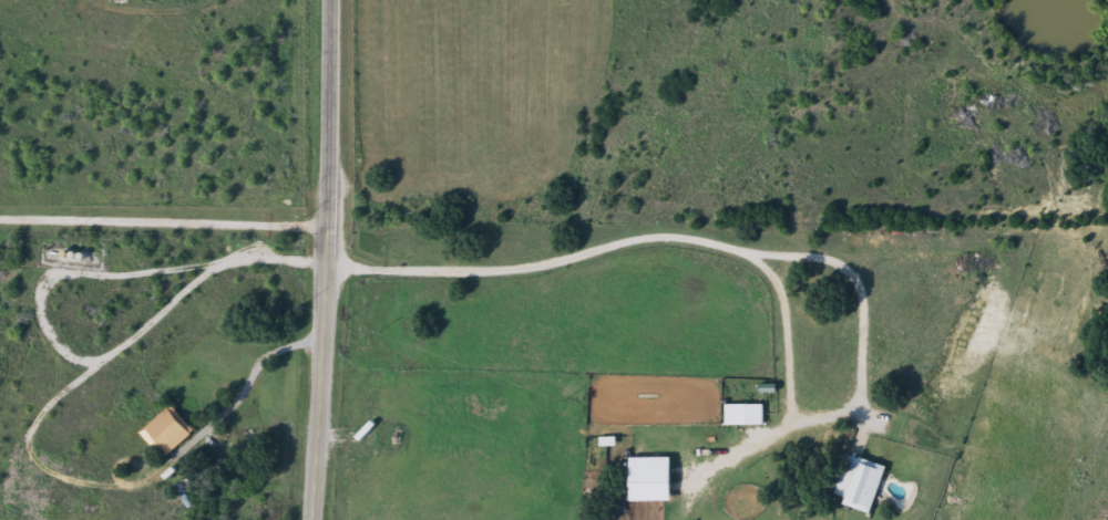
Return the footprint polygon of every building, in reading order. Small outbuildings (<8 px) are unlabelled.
[(763,408),(725,408),(725,429),(763,429),(763,408)] [(167,459),(194,435),(171,409),(144,432),(167,459)] [(885,471),(847,458),(837,491),(847,495),(843,509),(870,518),(885,471)] [(670,461),(629,461),(629,506),(670,506),(670,461)]
